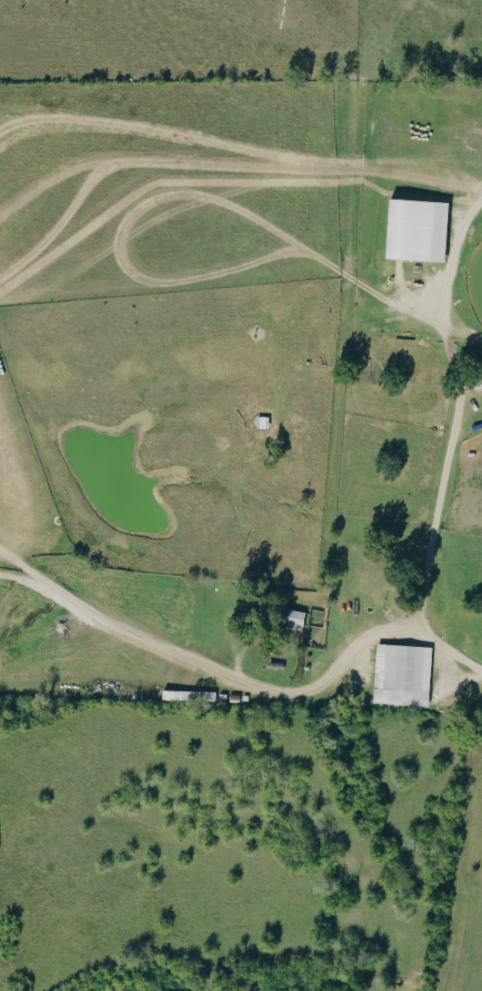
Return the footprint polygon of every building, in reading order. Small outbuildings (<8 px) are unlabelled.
[(388,258),(447,260),(449,200),(390,197),(388,258)] [(283,624),(304,629),(307,611),(287,607),(283,624)] [(375,702),(429,705),(432,646),(378,643),(375,702)]
